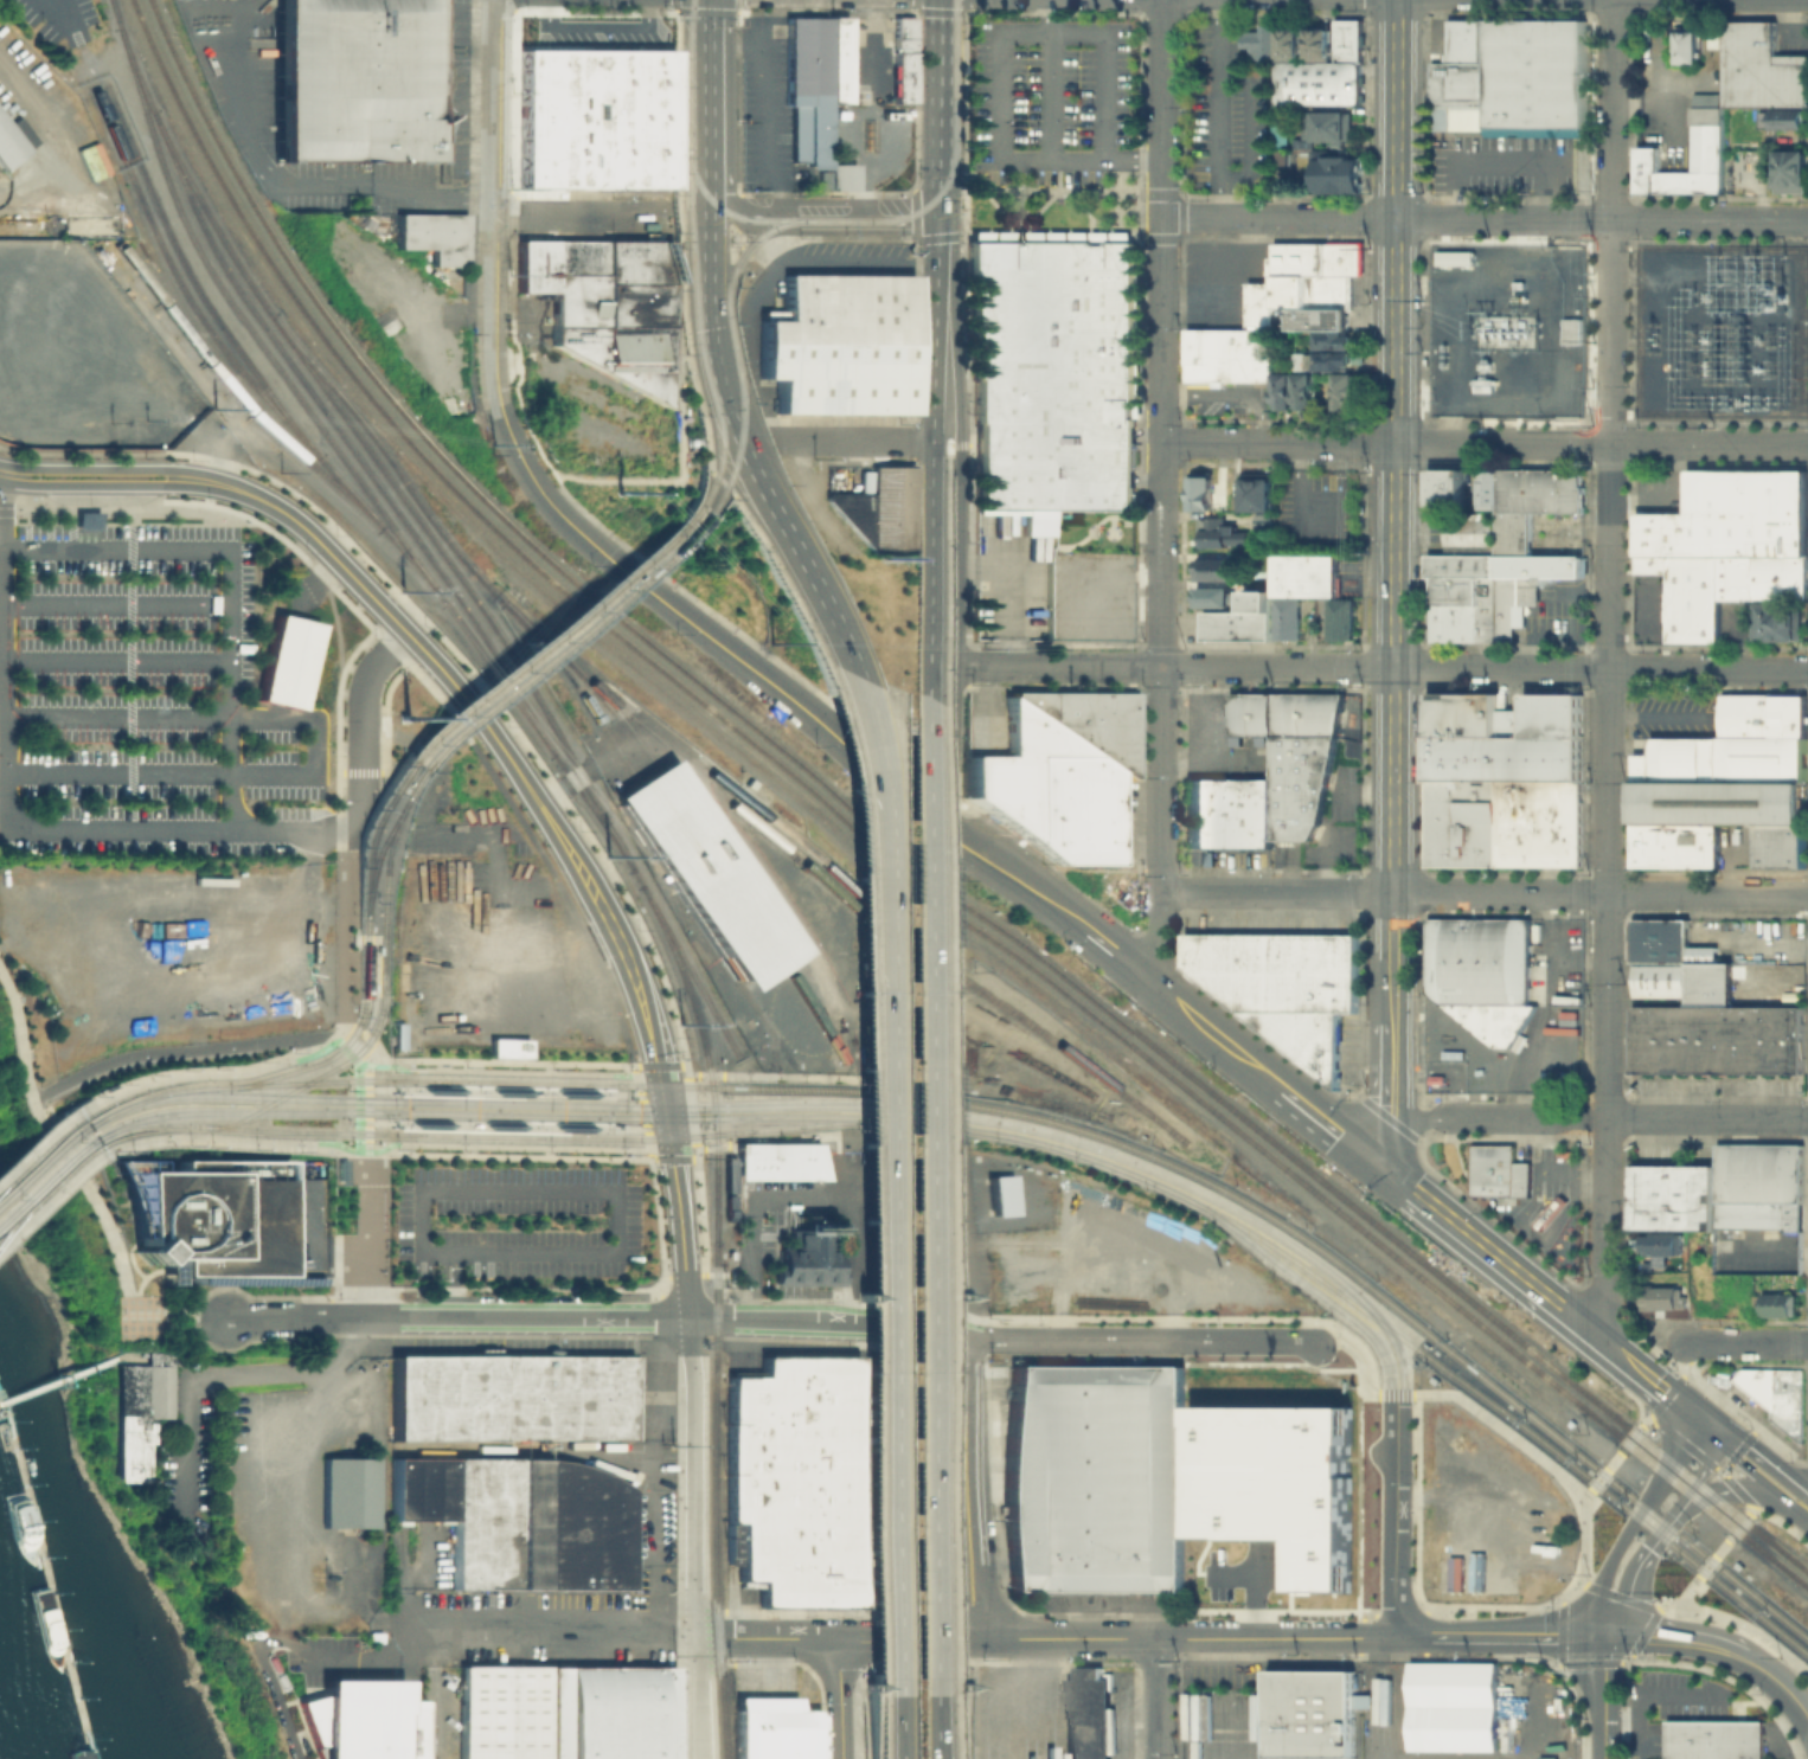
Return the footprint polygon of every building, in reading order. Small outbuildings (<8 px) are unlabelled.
[(280,162),(437,163),(437,0),(280,0),(280,162)] [(826,15),(825,102),(825,168),(802,168),(802,104),(782,104),(783,15),(826,15)] [(825,102),(826,15),(846,17),(845,102),(825,102)] [(912,51),(891,51),(891,15),(912,15),(912,51)] [(1361,62),(1333,62),(1333,18),(1361,18),(1361,62)] [(1486,135),(1486,130),(1429,129),(1429,62),(1442,62),(1481,62),(1487,62),(1487,18),(1585,18),(1585,136),(1515,135),(1486,135)] [(1481,62),(1442,62),(1442,52),(1447,52),(1447,18),(1481,19),(1481,62)] [(1774,54),(1807,54),(1807,105),(1725,105),(1725,20),(1774,20),(1774,54)] [(1300,56),(1277,56),(1277,21),(1300,23),(1300,56)] [(1331,62),(1307,60),(1307,21),(1325,21),(1325,27),(1331,27),(1331,62)] [(1274,59),(1250,59),(1250,46),(1242,46),(1242,30),(1261,30),(1261,23),(1274,24),(1274,59)] [(1697,31),(1697,62),(1676,62),(1676,31),(1697,31)] [(522,51),(522,188),(672,187),(672,51),(522,51)] [(912,51),(912,103),(891,103),(891,51),(912,51)] [(1361,62),(1361,104),(1275,104),(1275,60),(1307,60),(1331,62),(1333,62),(1361,62)] [(1722,192),(1636,192),(1636,146),(1658,146),(1658,169),(1690,171),(1691,105),(1692,105),(1692,92),(1720,92),(1719,105),(1722,105),(1722,148),(1722,192)] [(1807,109),(1807,127),(1772,127),(1763,127),(1763,110),(1775,110),(1775,108),(1807,109)] [(1351,111),(1349,137),(1346,137),(1346,141),(1304,140),(1304,110),(1351,111)] [(2,169),(0,166),(0,115),(8,126),(20,116),(39,141),(2,169)] [(1289,146),(1275,146),(1275,116),(1289,116),(1289,146)] [(1361,158),(1361,192),(1315,192),(1315,168),(1310,168),(1310,148),(1331,148),(1331,155),(1349,155),(1349,158),(1361,158)] [(1288,163),(1275,163),(1275,149),(1288,149),(1288,163)] [(1804,149),(1804,191),(1775,191),(1775,185),(1774,185),(1774,167),(1771,167),(1771,159),(1774,159),(1774,149),(1804,149)] [(852,163),(852,190),(826,190),(827,163),(852,163)] [(464,214),(464,265),(430,265),(430,248),(396,248),(396,214),(464,214)] [(1136,242),(1136,246),(1140,246),(1140,261),(1136,261),(1136,269),(1140,269),(1140,283),(1136,283),(1136,294),(1140,294),(1140,306),(1136,306),(1136,315),(1140,315),(1140,328),(1136,328),(1136,335),(1140,335),(1140,349),(1136,349),(1136,358),(1140,358),(1140,373),(1136,373),(1136,380),(1140,380),(1140,396),(1136,396),(1136,403),(1141,404),(1141,416),(1136,416),(1135,492),(1139,492),(1139,503),(1135,503),(1135,509),(1049,508),(1049,534),(1020,534),(1020,512),(973,512),(974,422),(970,422),(970,377),(968,377),(968,333),(966,333),(966,285),(964,285),(964,242),(968,242),(968,230),(986,230),(986,242),(988,242),(988,230),(1007,230),(1007,242),(1009,242),(1009,230),(1027,230),(1027,242),(1030,242),(1030,230),(1049,230),(1049,242),(1051,242),(1051,230),(1069,230),(1069,242),(1071,242),(1071,230),(1090,230),(1090,242),(1092,242),(1092,231),(1110,231),(1110,240),(1113,242),(1113,231),(1131,231),(1131,240),(1136,242)] [(518,239),(517,289),(550,291),(550,342),(668,407),(671,238),(518,239)] [(1248,326),(1248,281),(1274,281),(1274,242),(1329,242),(1329,239),(1363,240),(1363,274),(1352,274),(1352,307),(1348,307),(1275,307),(1275,326),(1248,326)] [(1472,251),(1435,250),(1435,264),(1472,264),(1472,251)] [(780,277),(780,317),(758,317),(758,379),(772,379),(772,415),(911,415),(911,277),(780,277)] [(1348,307),(1348,329),(1315,329),(1275,329),(1275,326),(1275,307),(1348,307)] [(1560,317),(1579,317),(1579,344),(1560,344),(1560,317)] [(1272,380),(1223,380),(1223,386),(1212,386),(1212,380),(1187,380),(1187,328),(1274,328),(1272,371),(1272,380)] [(1353,329),(1353,348),(1315,348),(1315,329),(1348,329),(1353,329)] [(1351,364),(1351,367),(1317,367),(1317,349),(1353,349),(1353,364),(1351,364)] [(1296,352),(1295,368),(1312,369),(1312,353),(1296,352)] [(1272,407),(1272,380),(1272,371),(1293,371),(1293,407),(1272,407)] [(1351,400),(1351,407),(1335,407),(1335,372),(1354,372),(1354,384),(1358,384),(1358,396),(1354,396),(1354,400),(1351,400)] [(1313,373),(1313,410),(1299,410),(1299,406),(1294,406),(1294,373),(1313,373)] [(872,464),(916,464),(915,552),(872,552),(873,547),(827,499),(827,492),(873,492),(872,464)] [(1445,507),(1444,507),(1428,507),(1428,468),(1445,468),(1445,507)] [(1445,468),(1463,468),(1462,508),(1445,507),(1445,468)] [(1477,492),(1474,489),(1474,484),(1476,482),(1476,469),(1495,469),(1495,508),(1477,508),(1477,492)] [(1531,554),(1525,554),(1495,554),(1495,521),(1495,508),(1495,469),(1581,469),(1581,486),(1582,486),(1582,512),(1531,511),(1531,554)] [(1806,556),(1634,556),(1635,512),(1686,512),(1686,469),(1806,470),(1806,556)] [(1210,470),(1210,509),(1190,508),(1190,470),(1210,470)] [(1269,471),(1269,476),(1270,476),(1270,508),(1240,508),(1240,476),(1242,476),(1242,471),(1269,471)] [(73,511),(96,511),(96,524),(73,524),(73,511)] [(1270,512),(1270,529),(1254,529),(1254,512),(1270,512)] [(1224,515),(1224,524),(1235,524),(1235,531),(1248,531),(1248,543),(1227,543),(1227,545),(1201,545),(1201,544),(1199,544),(1199,518),(1206,518),(1206,515),(1224,515)] [(1495,521),(1495,554),(1444,554),(1444,520),(1495,521)] [(1135,553),(1134,596),(1046,596),(1047,552),(1135,553)] [(1336,596),(1274,596),(1274,553),(1336,553),(1336,596)] [(1457,604),(1426,604),(1428,554),(1444,554),(1495,554),(1495,604),(1457,604)] [(1525,554),(1525,605),(1525,625),(1514,625),(1514,641),(1495,641),(1495,604),(1495,554),(1525,554)] [(1525,554),(1531,554),(1582,556),(1582,577),(1546,577),(1546,585),(1538,585),(1538,605),(1525,605),(1525,554)] [(1634,556),(1806,556),(1806,598),(1720,598),(1720,641),(1667,641),(1668,573),(1634,572),(1634,556)] [(1235,558),(1233,579),(1197,579),(1197,558),(1235,558)] [(1230,604),(1197,604),(1197,586),(1230,586),(1230,604)] [(1203,638),(1203,610),(1244,611),(1244,589),(1271,589),(1271,638),(1203,638)] [(1300,598),(1300,638),(1275,638),(1276,598),(1300,598)] [(1352,598),(1352,638),(1327,638),(1327,598),(1352,598)] [(1077,603),(1077,629),(1075,629),(1075,635),(1051,634),(1051,628),(1050,628),(1050,603),(1077,603)] [(1126,629),(1126,631),(1098,631),(1099,623),(1095,622),(1095,604),(1126,604),(1126,608),(1130,608),(1130,629),(1126,629)] [(1426,604),(1457,604),(1457,641),(1426,641),(1426,604)] [(1457,604),(1495,604),(1495,641),(1457,641),(1457,604)] [(1803,604),(1803,640),(1759,640),(1759,604),(1803,604)] [(318,623),(297,707),(256,698),(275,614),(318,623)] [(1126,777),(1116,770),(1094,755),(1008,695),(1008,688),(1133,689),(1133,777),(1126,777)] [(1335,734),(1271,734),(1265,734),(1265,744),(1254,744),(1254,734),(1240,734),(1240,745),(1229,745),(1229,691),(1345,692),(1335,734)] [(1426,778),(1426,691),(1498,692),(1498,707),(1524,707),(1524,692),(1582,692),(1581,779),(1426,778)] [(1030,843),(1030,817),(1030,755),(1094,755),(1008,695),(1002,693),(1002,753),(970,752),(970,795),(1030,843)] [(1724,737),(1724,694),(1807,694),(1807,781),(1806,781),(1806,782),(1806,822),(1761,822),(1722,822),(1637,822),(1637,781),(1653,781),(1653,779),(1636,779),(1636,753),(1653,753),(1653,737),(1724,737)] [(1335,734),(1327,777),(1271,777),(1271,734),(1335,734)] [(1116,770),(1094,755),(1030,755),(1030,817),(1116,817),(1116,770)] [(611,795),(635,779),(655,766),(671,757),(801,950),(783,963),(745,988),(743,990),(611,795)] [(1270,847),(1185,846),(1185,776),(1229,776),(1271,777),(1270,839),(1270,847)] [(1327,777),(1319,822),(1309,839),(1270,839),(1271,777),(1327,777)] [(1581,779),(1581,866),(1425,865),(1426,778),(1581,779)] [(1030,843),(1053,862),(1116,864),(1116,817),(1030,817),(1030,843)] [(1722,822),(1722,867),(1636,866),(1636,822),(1637,822),(1722,822)] [(1806,822),(1807,822),(1807,867),(1761,867),(1761,822),(1806,822)] [(1493,1047),(1424,990),(1425,916),(1530,917),(1528,1004),(1535,1004),(1511,1047),(1493,1047)] [(1716,945),(1716,961),(1687,961),(1633,959),(1633,918),(1687,918),(1687,945),(1716,945)] [(1239,1010),(1185,967),(1185,933),(1274,933),(1274,1010),(1239,1010)] [(1338,1089),(1239,1010),(1274,1010),(1310,1010),(1310,933),(1354,933),(1354,1010),(1338,1010),(1338,1078),(1338,1089)] [(1310,1010),(1274,1010),(1274,933),(1310,933),(1310,1010)] [(1634,996),(1634,994),(1633,994),(1633,978),(1634,978),(1634,964),(1687,965),(1687,961),(1716,961),(1731,961),(1731,1003),(1687,1003),(1687,996),(1634,996)] [(1668,1072),(1631,1072),(1631,1004),(1668,1006),(1668,1072)] [(1716,1073),(1668,1072),(1668,1006),(1717,1006),(1716,1073)] [(1771,1073),(1716,1073),(1717,1006),(1771,1006),(1771,1073)] [(1802,1073),(1771,1073),(1771,1006),(1803,1006),(1802,1073)] [(485,1056),(526,1057),(527,1038),(485,1037),(485,1056)] [(1442,1083),(1429,1083),(1428,1073),(1442,1073),(1442,1083)] [(1803,1232),(1785,1232),(1785,1227),(1717,1227),(1717,1164),(1717,1143),(1802,1143),(1803,1232)] [(1531,1161),(1530,1195),(1472,1195),(1472,1144),(1514,1144),(1514,1161),(1531,1161)] [(775,1183),(737,1182),(737,1201),(732,1201),(732,1216),(723,1216),(723,1157),(733,1157),(733,1145),(775,1147),(775,1183)] [(791,1183),(775,1183),(775,1147),(791,1147),(791,1183)] [(808,1147),(808,1183),(791,1183),(791,1147),(808,1147)] [(833,1183),(808,1183),(808,1147),(825,1147),(833,1183)] [(1557,1160),(1557,1149),(1576,1149),(1576,1158),(1557,1160)] [(113,1158),(153,1158),(154,1170),(179,1169),(178,1160),(286,1158),(287,1273),(287,1276),(320,1276),(320,1283),(182,1284),(182,1276),(179,1276),(179,1259),(174,1259),(174,1283),(161,1283),(161,1267),(161,1258),(153,1258),(147,1264),(134,1250),(140,1244),(140,1235),(136,1235),(133,1235),(130,1211),(124,1186),(113,1158)] [(1717,1164),(1717,1227),(1717,1228),(1631,1230),(1630,1166),(1717,1164)] [(1017,1214),(995,1215),(993,1175),(1014,1174),(1017,1214)] [(1541,1230),(1534,1224),(1541,1215),(1540,1214),(1559,1192),(1569,1200),(1550,1224),(1547,1221),(1541,1230)] [(835,1228),(835,1246),(841,1246),(841,1266),(846,1266),(845,1284),(771,1283),(771,1265),(777,1265),(777,1245),(787,1245),(787,1228),(835,1228)] [(1685,1232),(1685,1252),(1679,1252),(1679,1254),(1653,1254),(1653,1253),(1646,1253),(1646,1250),(1643,1250),(1643,1247),(1631,1247),(1630,1237),(1643,1237),(1643,1233),(1654,1233),(1654,1232),(1685,1232)] [(1687,1286),(1687,1305),(1682,1305),(1682,1308),(1660,1308),(1647,1309),(1647,1302),(1646,1302),(1646,1288),(1687,1286)] [(1796,1292),(1796,1315),(1763,1315),(1763,1292),(1796,1292)] [(570,1356),(570,1439),(391,1439),(391,1356),(543,1356),(544,1348),(557,1348),(557,1356),(570,1356)] [(142,1442),(142,1479),(108,1479),(110,1362),(143,1363),(143,1357),(143,1352),(171,1353),(171,1359),(169,1417),(148,1417),(148,1442),(142,1442)] [(570,1439),(570,1356),(630,1356),(630,1440),(590,1439),(570,1439)] [(725,1378),(759,1378),(759,1356),(864,1357),(870,1606),(758,1605),(758,1580),(738,1580),(738,1523),(725,1522),(725,1378)] [(1011,1365),(1181,1365),(1181,1590),(1011,1590),(1011,1365)] [(1774,1410),(1733,1378),(1742,1367),(1774,1367),(1774,1410)] [(1774,1418),(1774,1410),(1774,1367),(1802,1367),(1802,1443),(1774,1418)] [(1191,1537),(1192,1406),(1349,1407),(1348,1592),(1289,1591),(1290,1539),(1259,1537),(1191,1537)] [(590,1439),(630,1440),(630,1449),(590,1447),(590,1439)] [(540,1456),(570,1462),(595,1470),(626,1489),(626,1566),(626,1590),(448,1588),(449,1520),(389,1520),(389,1456),(540,1456)] [(323,1457),(376,1457),(376,1529),(323,1529),(323,1457)] [(1409,1662),(1498,1662),(1498,1750),(1409,1750),(1409,1662)] [(544,1665),(544,1758),(456,1758),(456,1665),(544,1665)] [(672,1665),(672,1758),(544,1758),(544,1665),(672,1665)] [(1113,1678),(1113,1758),(1070,1758),(1071,1678),(1079,1678),(1079,1667),(1105,1668),(1105,1678),(1113,1678)] [(1267,1670),(1353,1670),(1353,1757),(1267,1757),(1267,1670)] [(421,1699),(422,1758),(323,1758),(322,1678),(403,1677),(403,1699),(421,1699)] [(819,1709),(819,1758),(731,1758),(731,1697),(794,1697),(795,1709),(819,1709)] [(1765,1720),(1765,1758),(1667,1758),(1667,1719),(1740,1720),(1765,1720)]
